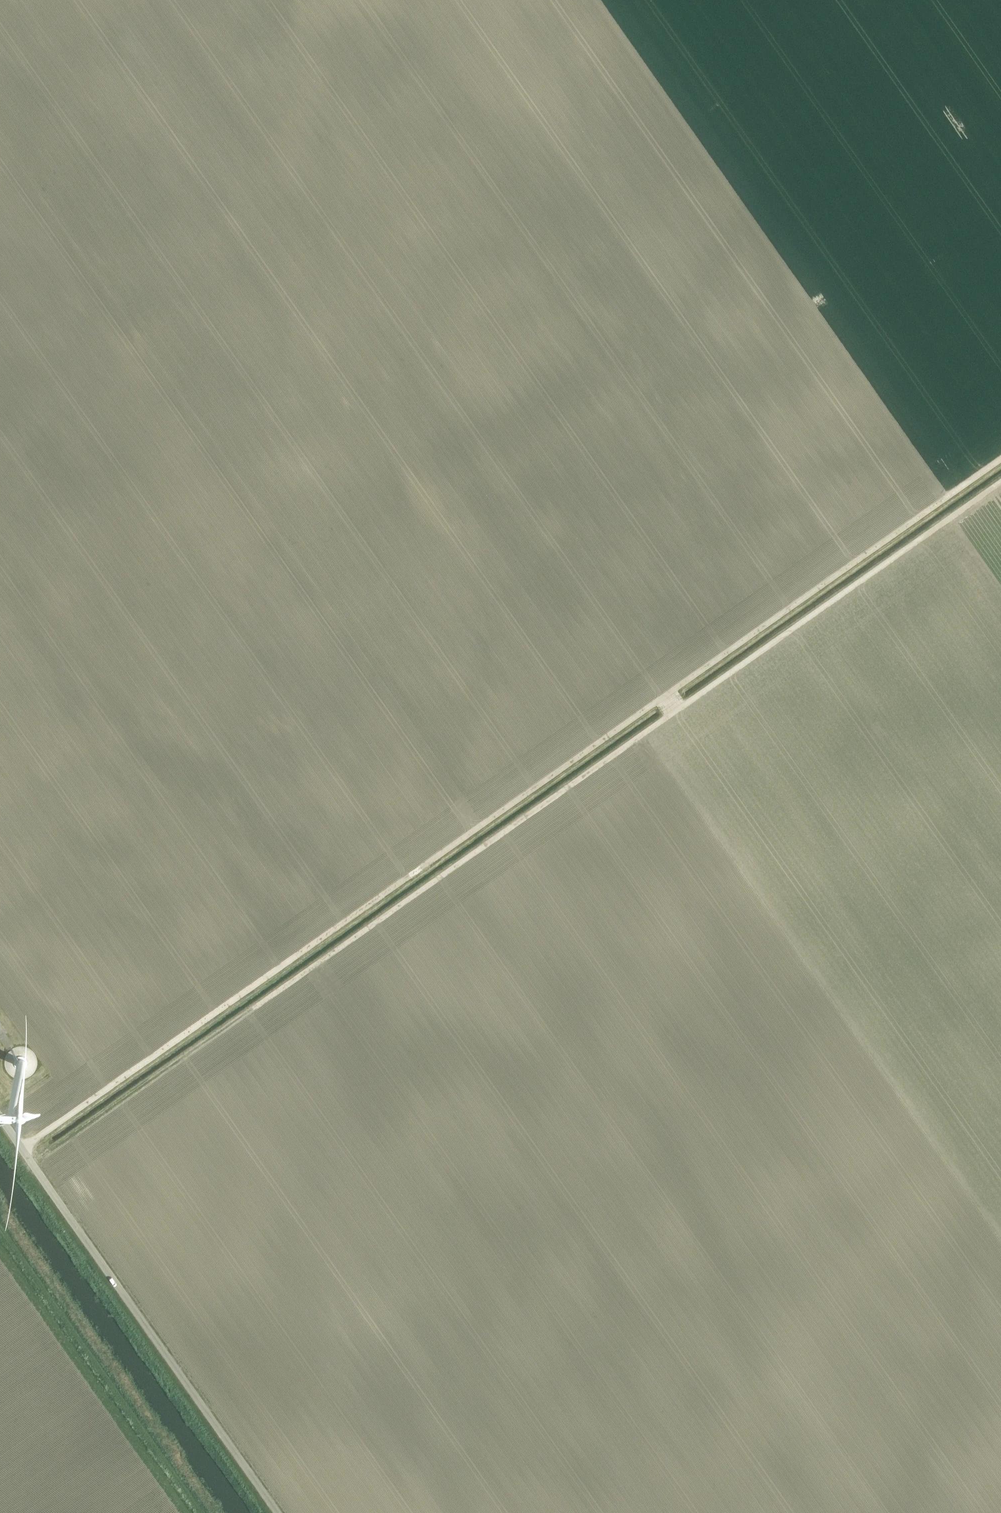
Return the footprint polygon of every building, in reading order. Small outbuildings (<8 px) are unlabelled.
[(16,1062),(16,1063),(17,1064),(17,1065),(18,1066),(19,1067),(20,1067),(21,1067),(22,1067),(23,1067),(24,1066),(24,1065),(25,1065),(25,1064),(25,1063),(25,1062),(25,1061),(25,1060),(24,1059),(23,1058),(22,1058),(21,1058),(20,1058),(19,1058),(18,1059),(17,1059),(17,1060),(17,1061),(16,1062)]
